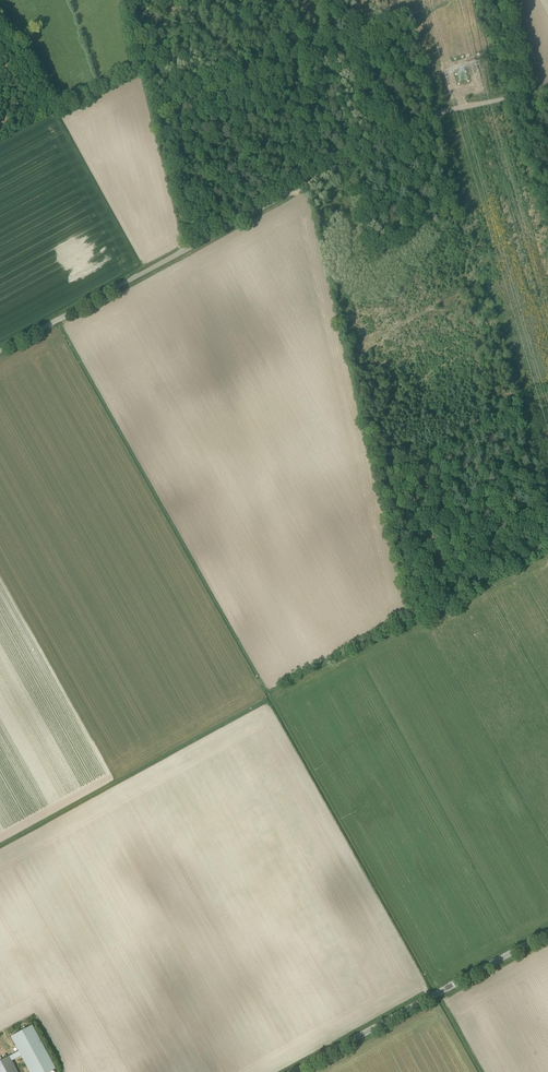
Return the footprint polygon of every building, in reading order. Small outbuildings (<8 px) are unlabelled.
[(11,1061),(21,1056),(29,1071),(49,1071),(55,1069),(32,1025),(11,1036),(18,1051),(9,1056),(11,1061)] [(11,1061),(9,1056),(0,1061),(0,1071),(17,1071),(11,1061)]
